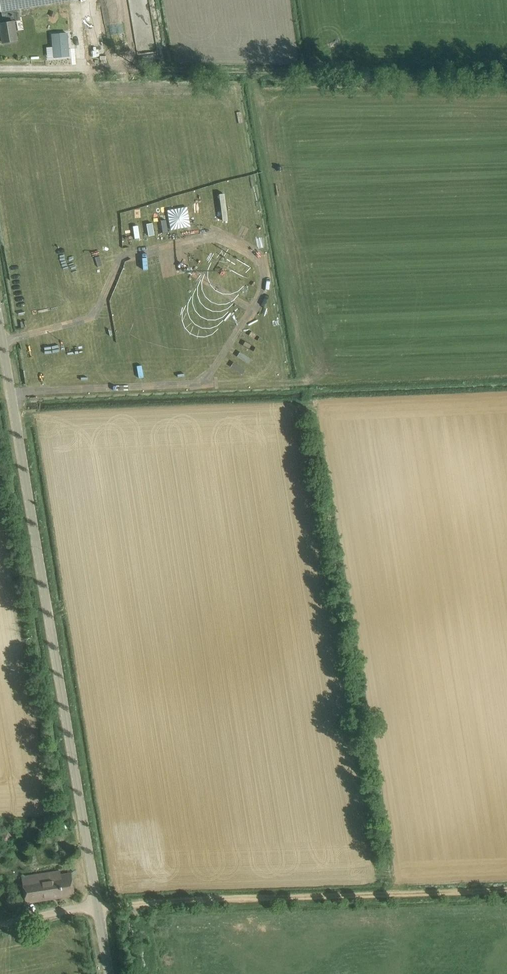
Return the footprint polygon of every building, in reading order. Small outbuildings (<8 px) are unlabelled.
[(18,30),(17,21),(14,21),(14,18),(19,17),(18,9),(70,0),(0,0),(0,3),(1,11),(2,11),(4,23),(0,24),(3,42),(17,40),(15,31),(18,30)] [(117,22),(109,22),(102,23),(103,52),(118,51),(117,22)] [(54,57),(69,56),(67,33),(52,34),(53,47),(54,57)] [(1,837),(3,841),(8,841),(11,837),(11,833),(8,830),(4,830),(1,833),(1,837)] [(23,877),(26,902),(74,894),(71,873),(60,875),(60,871),(23,877)]
